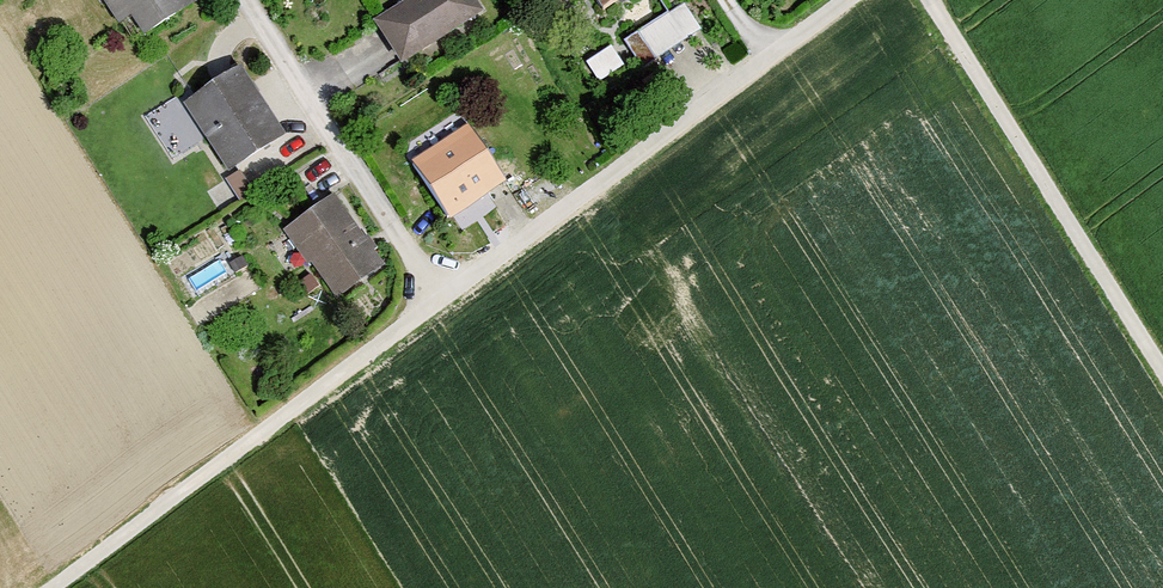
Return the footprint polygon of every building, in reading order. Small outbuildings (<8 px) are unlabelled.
[(116,22),(128,15),(140,34),(192,0),(102,0),(116,22)] [(477,0),(401,0),(371,19),(399,62),(482,9),(477,0)] [(700,29),(683,3),(638,31),(654,58),(700,29)] [(284,133),(239,63),(180,101),(225,171),(284,133)] [(508,181),(469,121),(408,160),(447,220),(508,181)] [(383,262),(332,192),(283,227),(334,298),(383,262)]
